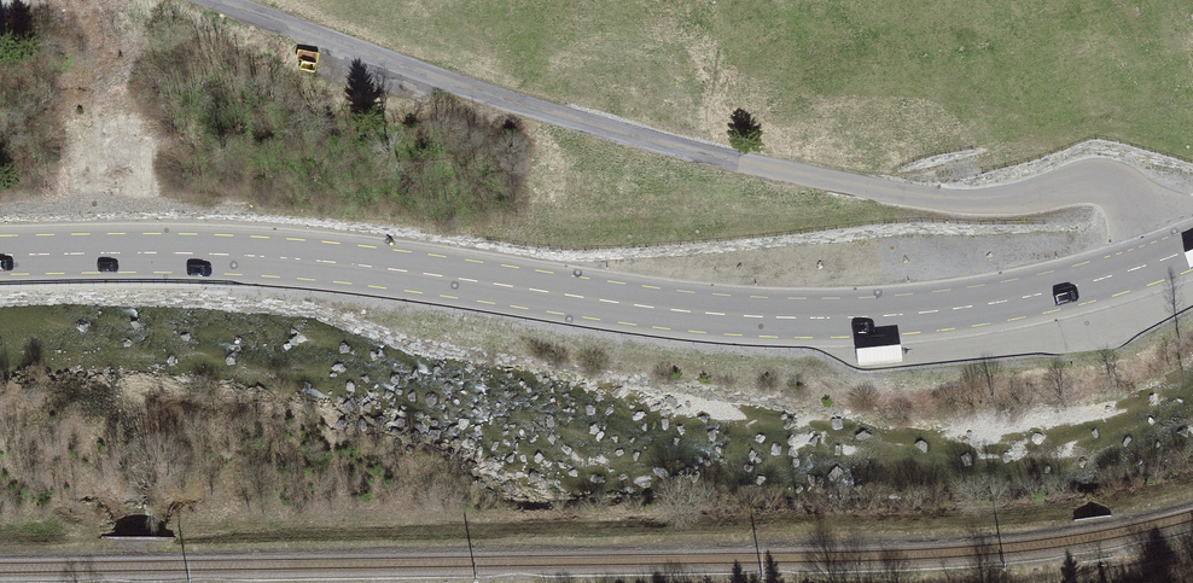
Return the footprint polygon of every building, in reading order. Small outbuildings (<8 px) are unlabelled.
[(1140,335),(1192,322),(1192,302),(1136,316),(1140,335)]
